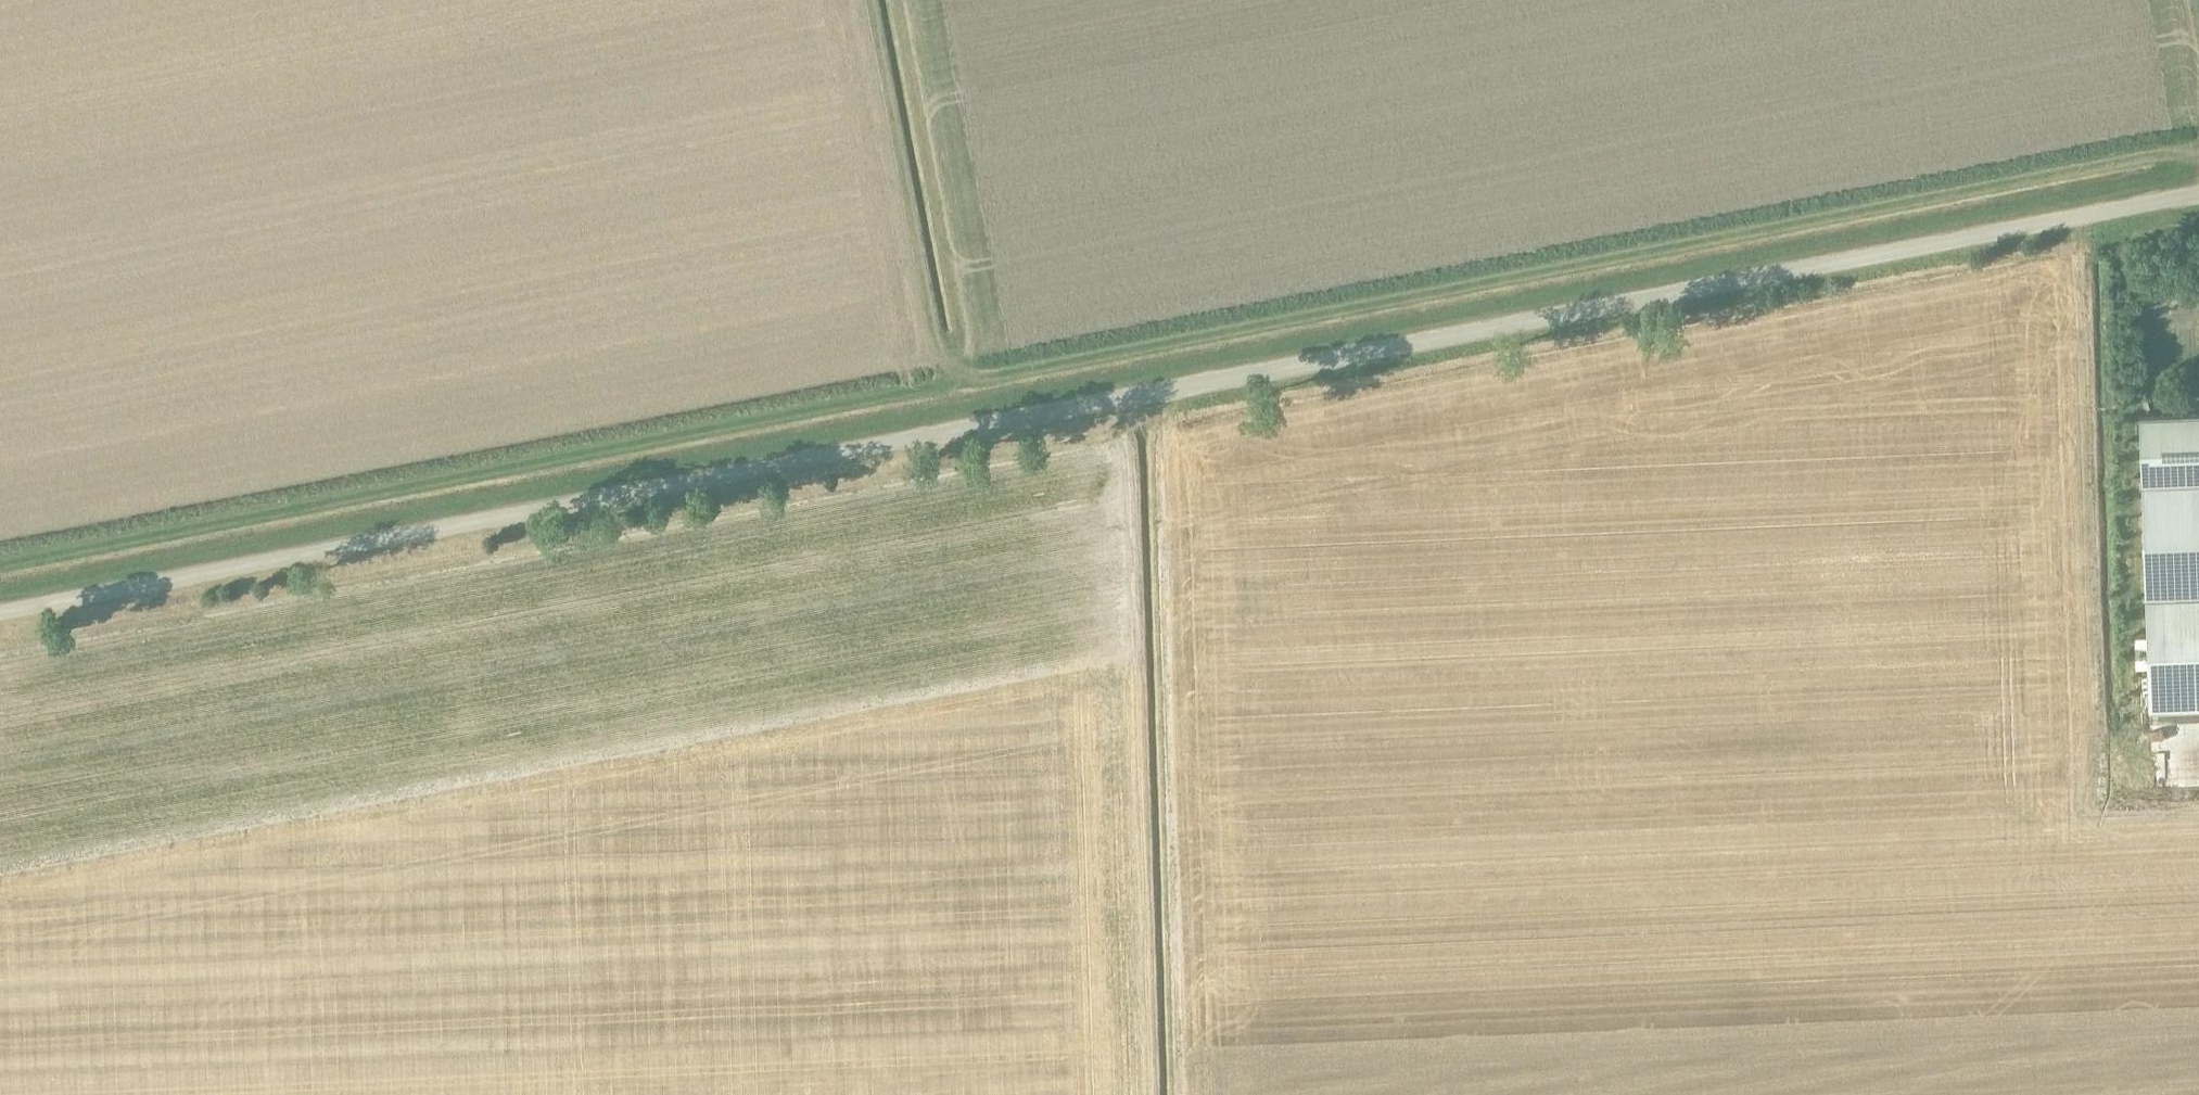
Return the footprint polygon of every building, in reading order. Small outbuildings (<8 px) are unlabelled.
[(2142,486),(2198,484),(2198,414),(2140,416),(2142,486)] [(2142,486),(2149,709),(2198,707),(2198,484),(2142,486)]
